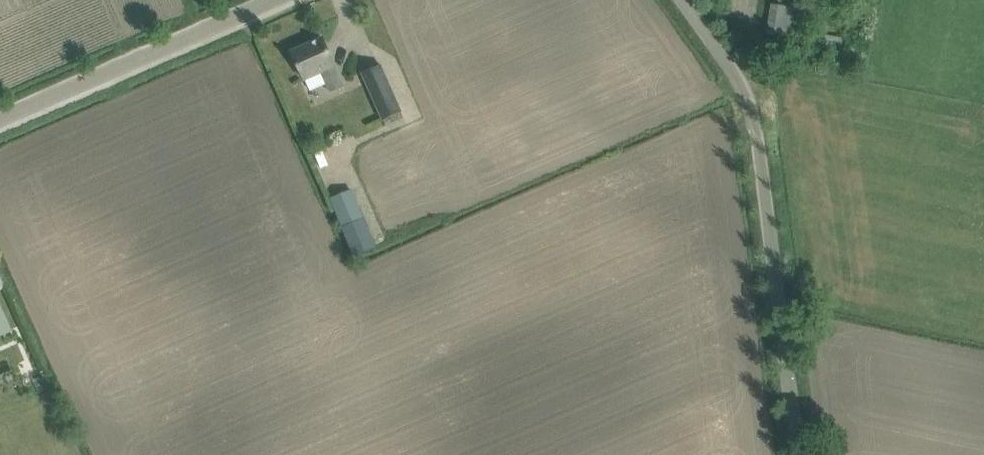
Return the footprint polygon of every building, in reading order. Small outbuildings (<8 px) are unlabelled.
[(788,38),(794,7),(770,3),(765,34),(788,38)] [(841,37),(828,36),(826,51),(839,53),(841,37)] [(335,65),(331,56),(323,38),(293,52),(305,79),(321,72),(330,91),(343,85),(335,66),(335,65)] [(383,120),(401,112),(380,65),(362,74),(383,120)] [(354,196),(334,204),(357,256),(376,247),(354,196)] [(12,331),(0,303),(0,336),(12,331)]
